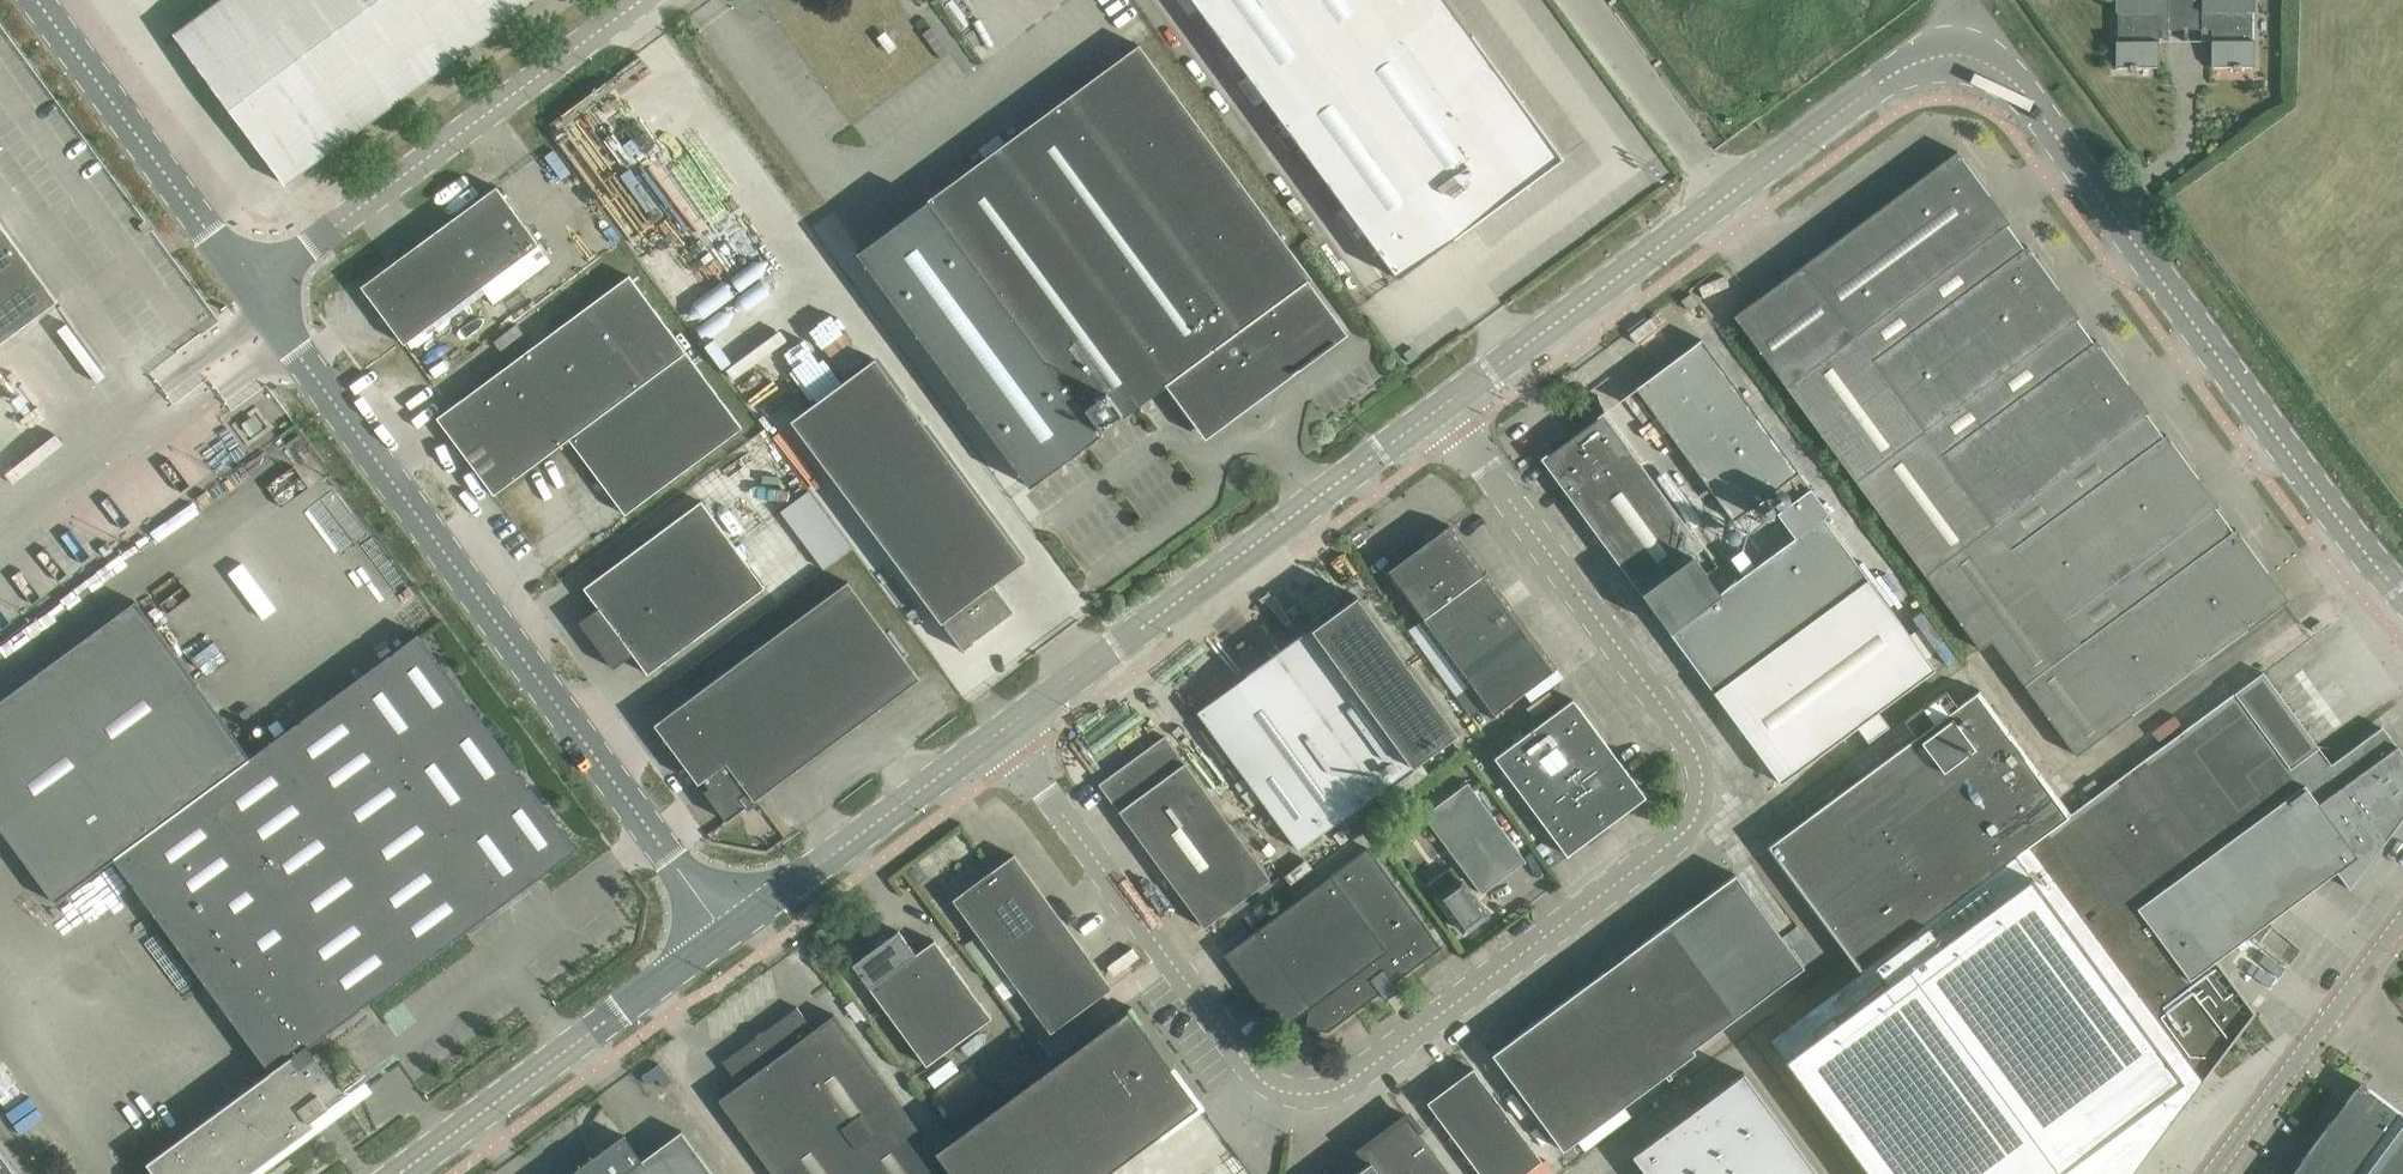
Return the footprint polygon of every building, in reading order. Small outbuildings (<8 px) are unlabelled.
[(175,33),(286,183),(535,0),(219,0),(175,33)] [(1398,278),(1563,157),(1447,0),(1191,0),(1398,278)] [(2185,0),(2116,0),(2116,11),(2119,11),(2119,40),(2116,40),(2116,66),(2129,66),(2129,68),(2138,68),(2138,67),(2160,67),(2160,29),(2185,29),(2185,41),(2186,41),(2185,0)] [(2186,41),(2187,41),(2187,29),(2212,29),(2212,66),(2234,66),(2234,67),(2241,67),(2241,66),(2256,66),(2255,39),(2252,39),(2252,10),(2255,10),(2255,0),(2185,0),(2186,41)] [(929,199),(858,251),(1030,485),(1101,433),(1171,381),(1180,394),(1177,397),(1193,419),(1196,416),(1207,431),(1256,394),(1258,396),(1272,385),(1271,384),(1341,332),(1305,283),(1312,278),(1297,258),(1139,44),(929,199)] [(1734,315),(1793,395),(2015,235),(2007,224),(2010,221),(1958,150),(1734,315)] [(538,261),(548,254),(498,186),(363,285),(405,343),(482,286),(495,304),(543,269),(538,261)] [(59,300),(0,221),(0,343),(59,300)] [(597,247),(603,256),(621,243),(614,233),(597,247)] [(1793,395),(1863,491),(2085,329),(2077,318),(2080,316),(2027,245),(2024,247),(2015,235),(1793,395)] [(438,417),(495,494),(570,438),(626,514),(743,427),(630,274),(438,417)] [(1682,300),(1689,309),(1698,302),(1691,293),(1682,300)] [(1863,491),(1932,583),(2154,423),(2146,412),(2149,410),(2097,339),(2094,341),(2085,329),(1863,491)] [(1651,406),(1736,516),(1800,466),(1740,389),(1702,338),(1637,387),(1651,406)] [(792,420),(964,650),(965,650),(962,646),(1009,611),(990,586),(1026,559),(876,358),(792,420)] [(1604,412),(1542,457),(1715,691),(1781,781),(1858,725),(1869,741),(1889,726),(1878,710),(1936,668),(1869,578),(1824,517),(1830,512),(1813,489),(1780,513),(1797,537),(1721,592),(1693,554),(1703,547),(1618,431),(1604,412)] [(1994,639),(2015,668),(2224,518),(2216,506),(2219,504),(2167,433),(2163,435),(2154,423),(1932,583),(1979,647),(1994,639)] [(580,621),(597,644),(734,543),(702,500),(584,587),(599,607),(580,621)] [(2224,518),(2015,668),(2077,752),(2288,598),(2236,527),(2233,529),(2224,518)] [(1386,574),(1420,620),(1419,620),(1491,717),(1559,667),(1529,627),(1528,628),(1452,525),(1386,574)] [(734,543),(597,644),(614,667),(634,653),(649,673),(766,587),(734,543)] [(850,582),(700,692),(730,733),(770,787),(920,677),(850,582)] [(1357,595),(1199,711),(1235,761),(1227,766),(1235,779),(1244,773),(1299,848),(1458,732),(1357,595)] [(315,1125),(306,1112),(322,1101),(324,1105),(344,1090),(316,1052),(315,1053),(310,1045),(577,849),(419,634),(251,759),(137,601),(0,700),(0,821),(57,899),(116,859),(272,1069),(147,1161),(157,1173),(248,1173),(315,1125)] [(1766,847),(1796,887),(1857,970),(1773,1032),(1877,1173),(2127,1173),(2138,1166),(2255,1011),(2217,959),(2337,871),(2349,887),(2402,816),(2402,753),(2383,726),(2332,763),(2263,671),(2071,813),(2070,812),(1995,708),(1981,689),(1959,705),(1948,690),(1925,707),(1925,706),(1905,721),(1916,736),(1766,847)] [(700,692),(656,723),(687,765),(730,733),(700,692)] [(1495,757),(1554,835),(1568,855),(1646,796),(1574,699),(1495,757)] [(730,733),(687,765),(700,782),(706,778),(711,785),(705,790),(726,819),(770,787),(730,733)] [(1100,783),(1205,927),(1224,912),(1270,878),(1223,815),(1165,735),(1100,783)] [(1424,814),(1468,873),(1483,893),(1527,860),(1468,782),(1424,814)] [(1225,953),(1280,1029),(1310,1007),(1307,1027),(1329,1030),(1382,991),(1379,987),(1390,979),(1393,983),(1442,947),(1368,847),(1225,953)] [(949,893),(1051,1032),(1112,987),(1014,854),(995,868),(991,863),(949,893)] [(1439,896),(1464,931),(1487,914),(1453,867),(1429,883),(1439,896)] [(1689,908),(1680,915),(1749,1007),(1758,1000),(1804,966),(1750,893),(1736,874),(1689,908)] [(1624,956),(1692,1049),(1749,1007),(1680,915),(1624,956)] [(853,964),(867,983),(927,1065),(992,1017),(935,939),(916,953),(899,930),(853,964)] [(808,944),(816,955),(826,947),(818,937),(808,944)] [(1539,1019),(1553,1038),(1611,1115),(1695,1053),(1692,1049),(1624,956),(1539,1019)] [(719,1098),(733,1118),(775,1173),(953,1173),(937,1152),(849,1033),(835,1013),(814,1029),(798,1006),(723,1061),(740,1083),(719,1098)] [(937,1152),(953,1173),(1105,1173),(1200,1104),(1131,1009),(937,1152)] [(1611,1115),(1553,1038),(1539,1019),(1493,1053),(1564,1150),(1611,1115)] [(970,1065),(930,1095),(953,1126),(993,1096),(970,1065)] [(1481,1173),(1523,1173),(1542,1160),(1474,1067),(1428,1102),(1481,1173)] [(652,1070),(643,1076),(650,1084),(658,1078),(652,1070)] [(1634,1154),(1648,1173),(1821,1173),(1745,1071),(1634,1154)] [(2295,1168),(2304,1173),(2402,1173),(2402,1113),(2360,1081),(2295,1168)] [(1361,1169),(1365,1173),(1454,1173),(1409,1115),(1363,1150),(1372,1161),(1361,1169)] [(697,1149),(682,1130),(642,1159),(624,1134),(569,1173),(715,1173),(697,1149)] [(0,1150),(0,1173),(18,1173),(0,1150)]
